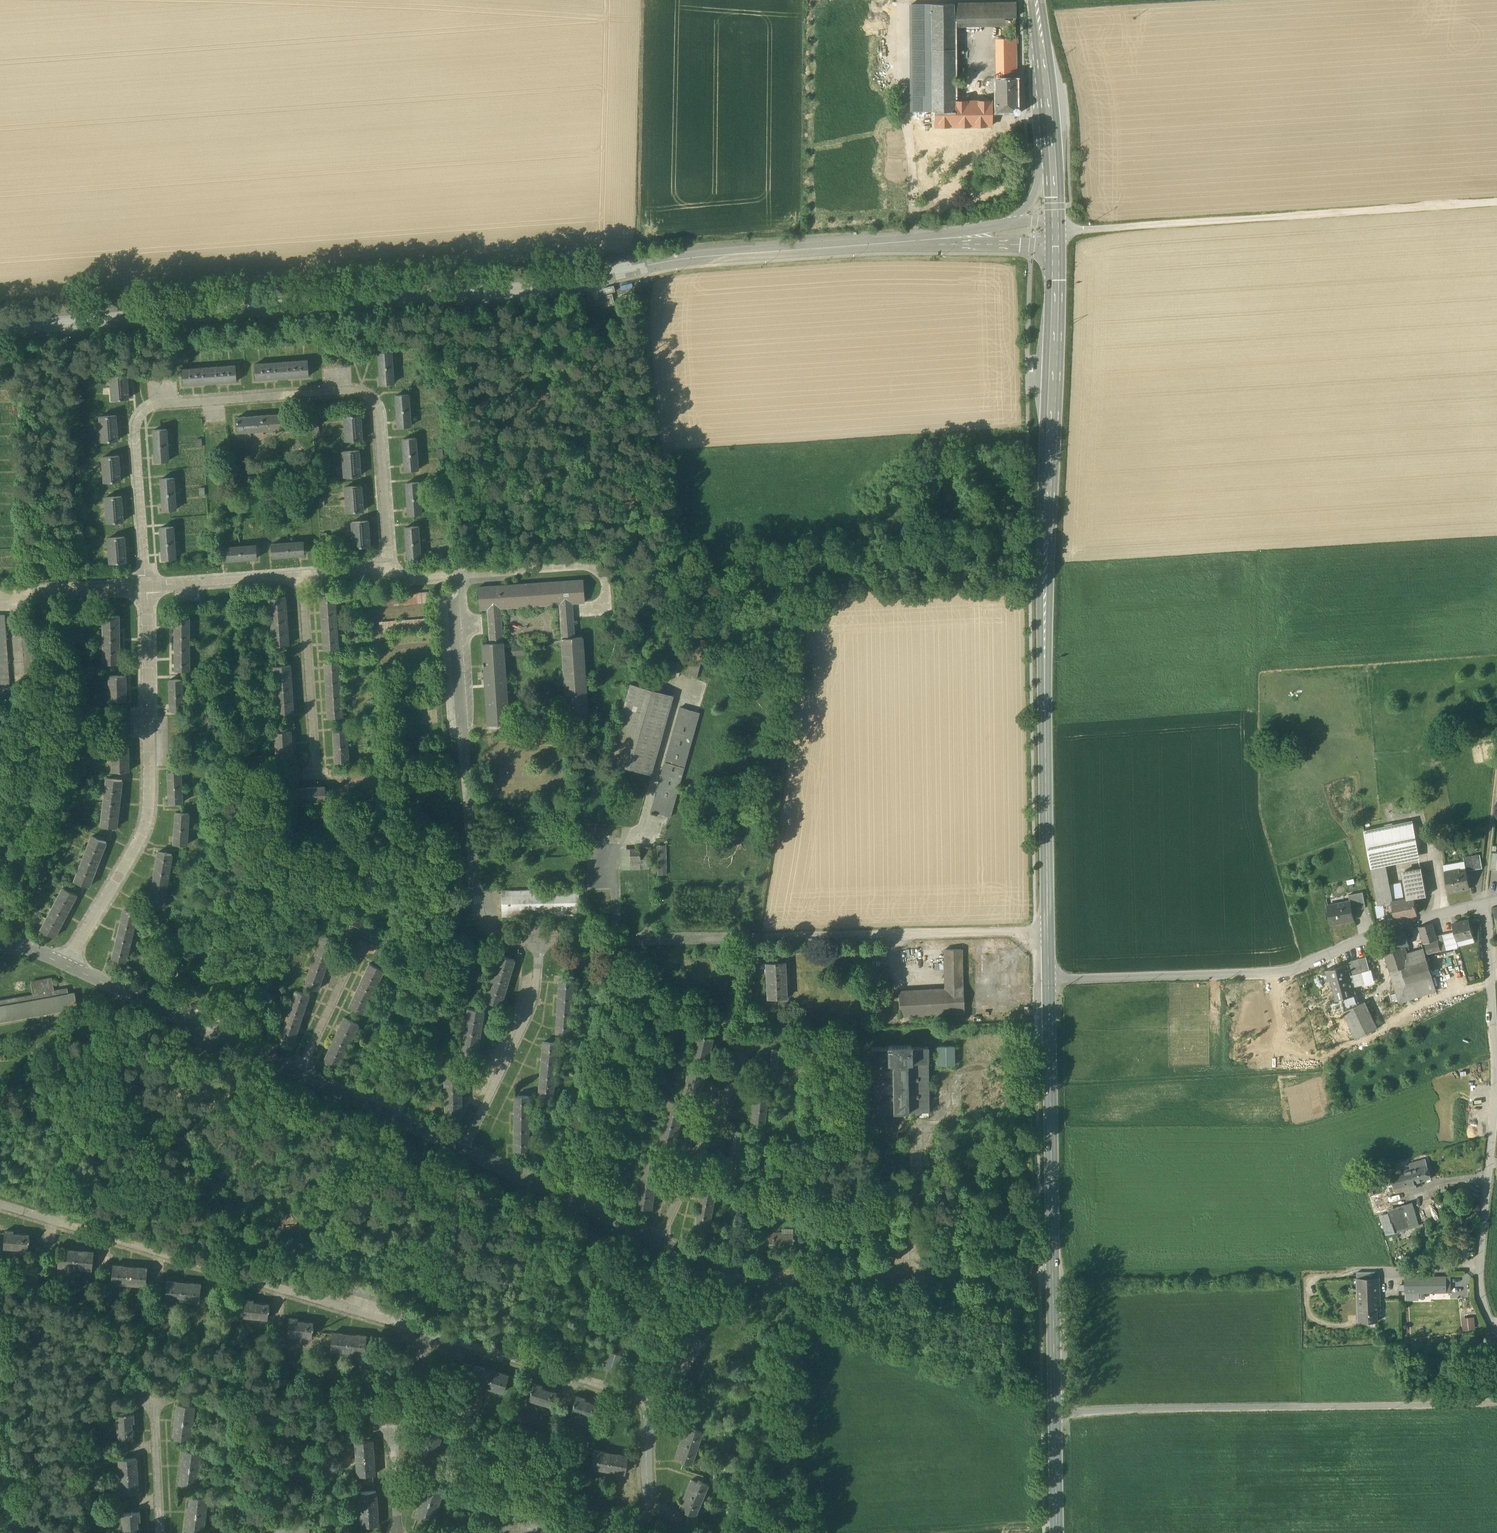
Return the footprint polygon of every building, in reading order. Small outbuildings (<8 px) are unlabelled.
[(1015,3),(953,4),(954,27),(1006,27),(1006,17),(1015,17),(1015,3)] [(911,4),(912,112),(932,112),(954,111),(954,102),(954,27),(953,4),(911,4)] [(1003,50),(1016,50),(1016,40),(1003,40),(1003,50)] [(1004,79),(1017,79),(1016,50),(1003,50),(998,50),(998,78),(1001,79),(1000,75),(1003,74),(1004,79)] [(1003,74),(1000,75),(1001,79),(998,78),(996,79),(996,81),(996,111),(1013,111),(1013,113),(1015,114),(1018,114),(1020,113),(1020,109),(1018,108),(1017,107),(1017,79),(1004,79),(1003,74)] [(954,102),(954,111),(991,111),(991,102),(954,102)] [(954,111),(932,112),(932,124),(991,123),(991,111),(954,111)] [(963,134),(963,126),(932,127),(932,135),(963,134)] [(980,126),(966,127),(966,135),(980,135),(980,126)] [(393,353),(375,354),(377,386),(395,385),(393,353)] [(309,379),(308,361),(253,365),(254,382),(309,379)] [(237,383),(236,366),(179,370),(180,387),(237,383)] [(129,401),(128,376),(107,377),(108,402),(129,401)] [(410,396),(392,397),(394,429),(412,428),(410,396)] [(360,439),(359,411),(340,412),(341,439),(360,439)] [(286,429),(286,415),(233,415),(233,430),(286,429)] [(118,443),(117,417),(95,418),(96,444),(118,443)] [(151,460),(166,460),(165,426),(150,427),(151,460)] [(401,469),(416,469),(415,436),(400,436),(401,469)] [(357,448),(339,448),(340,475),(358,475),(357,448)] [(121,483),(120,457),(98,458),(99,484),(121,483)] [(159,509),(173,509),(172,475),(157,476),(159,509)] [(403,480),(404,513),(421,513),(420,479),(403,480)] [(361,510),(360,483),(341,484),(342,511),(361,510)] [(124,523),(123,498),(101,499),(102,524),(124,523)] [(368,545),(367,518),(348,519),(349,546),(368,545)] [(173,557),(172,524),(157,525),(158,558),(173,557)] [(401,525),(403,558),(419,557),(418,524),(401,525)] [(127,564),(126,538),(104,539),(105,565),(127,564)] [(256,558),(255,542),(219,544),(219,560),(256,558)] [(301,555),(300,542),(267,543),(268,556),(301,555)] [(574,638),(571,603),(585,602),(583,580),(478,587),(480,610),(487,609),(490,643),(482,644),(488,724),(509,723),(501,608),(559,604),(567,719),(588,717),(582,637),(574,638)] [(317,592),(320,648),(335,647),(332,591),(317,592)] [(429,592),(377,596),(378,606),(430,602),(429,592)] [(268,596),(269,645),(286,644),(284,595),(268,596)] [(99,614),(99,662),(116,662),(116,614),(99,614)] [(171,614),(171,669),(188,669),(187,614),(171,614)] [(0,615),(0,703),(10,702),(3,615),(0,615)] [(431,618),(379,622),(380,632),(432,628),(431,618)] [(42,629),(31,630),(35,682),(45,681),(42,629)] [(431,630),(390,633),(391,644),(432,641),(431,630)] [(695,637),(685,676),(696,679),(706,640),(695,637)] [(433,656),(392,659),(392,670),(434,667),(433,656)] [(337,660),(321,661),(324,716),(339,715),(337,660)] [(681,668),(659,662),(657,672),(678,677),(681,668)] [(276,713),(292,712),(288,663),(272,664),(276,713)] [(112,674),(112,699),(124,699),(124,674),(112,674)] [(167,707),(181,707),(180,677),(166,678),(167,707)] [(673,696),(630,684),(608,763),(651,775),(673,696)] [(680,707),(651,811),(670,817),(699,713),(680,707)] [(130,708),(119,708),(120,738),(131,737),(130,708)] [(179,765),(178,718),(167,718),(168,765),(179,765)] [(277,730),(279,755),(290,755),(289,729),(277,730)] [(346,761),(346,729),(331,729),(331,761),(346,761)] [(108,745),(108,770),(125,770),(126,745),(108,745)] [(164,769),(165,802),(181,801),(179,769),(164,769)] [(114,826),(120,778),(102,776),(97,824),(114,826)] [(170,843),(186,844),(187,811),(171,811),(170,843)] [(1413,822),(1378,829),(1384,860),(1419,853),(1413,822)] [(1378,829),(1364,832),(1372,871),(1386,868),(1384,860),(1378,829)] [(86,835),(80,856),(98,861),(104,840),(86,835)] [(1480,854),(1464,857),(1466,871),(1467,871),(1483,868),(1480,854)] [(88,885),(94,860),(77,857),(71,881),(88,885)] [(162,906),(169,859),(153,857),(146,903),(162,906)] [(1427,896),(1422,867),(1406,871),(1411,899),(1414,898),(1427,896)] [(1386,868),(1372,871),(1377,896),(1390,894),(1386,868)] [(1466,871),(1460,872),(1459,869),(1445,871),(1448,892),(1470,888),(1467,871),(1466,871)] [(50,937),(75,894),(59,885),(35,928),(50,937)] [(579,890),(501,891),(502,916),(579,915),(579,890)] [(1363,892),(1349,895),(1350,901),(1351,901),(1352,907),(1366,905),(1363,892)] [(1390,894),(1377,896),(1379,905),(1382,905),(1392,903),(1392,902),(1390,894)] [(1411,899),(1392,902),(1392,903),(1382,905),(1385,920),(1395,918),(1417,914),(1414,898),(1411,899)] [(1350,901),(1328,905),(1331,924),(1354,920),(1352,907),(1351,901),(1350,901)] [(120,905),(108,957),(124,961),(136,908),(120,905)] [(1469,919),(1452,923),(1456,938),(1465,936),(1466,938),(1473,936),(1469,919)] [(1432,922),(1420,926),(1425,943),(1437,940),(1436,936),(1432,922)] [(375,941),(377,934),(351,923),(349,930),(375,941)] [(1406,931),(1387,936),(1390,950),(1402,946),(1410,944),(1406,931)] [(1443,934),(1436,936),(1437,940),(1438,939),(1438,940),(1440,949),(1439,949),(1440,951),(1447,950),(1443,934)] [(1438,940),(1425,944),(1427,953),(1439,949),(1440,949),(1438,940)] [(1390,950),(1384,952),(1390,972),(1401,969),(1408,967),(1402,946),(1390,950)] [(961,949),(946,950),(946,990),(898,993),(900,1016),(964,1012),(963,988),(962,988),(961,949)] [(500,1004),(512,958),(494,953),(482,1000),(500,1004)] [(309,956),(300,985),(316,990),(325,961),(309,956)] [(998,971),(1006,967),(1001,956),(987,963),(989,968),(995,965),(998,971)] [(1366,957),(1351,961),(1352,964),(1348,965),(1351,975),(1370,970),(1366,957)] [(363,961),(346,1008),(363,1013),(379,967),(363,961)] [(1408,967),(1401,969),(1406,985),(1432,976),(1428,961),(1408,967)] [(784,962),(766,963),(768,999),(786,998),(784,962)] [(1457,962),(1446,965),(1448,973),(1459,969),(1457,962)] [(1348,964),(1326,970),(1328,982),(1331,981),(1337,1000),(1340,999),(1356,995),(1356,994),(1351,975),(1348,965),(1348,964)] [(1401,969),(1390,972),(1397,996),(1409,992),(1406,985),(1401,969)] [(1432,976),(1406,985),(1409,992),(1411,999),(1437,991),(1432,976)] [(572,978),(555,977),(553,1032),(570,1033),(572,978)] [(0,1001),(0,1022),(77,1008),(74,993),(68,994),(67,989),(53,991),(51,978),(31,982),(34,995),(0,1001)] [(291,1046),(305,992),(290,988),(276,1042),(291,1046)] [(1409,992),(1397,996),(1399,1003),(1411,999),(1409,992)] [(1356,995),(1340,999),(1343,1012),(1359,1004),(1357,994),(1356,994),(1356,995)] [(1359,1004),(1343,1012),(1356,1039),(1378,1029),(1365,1001),(1359,1004)] [(464,1007),(458,1052),(476,1054),(481,1009),(464,1007)] [(338,1015),(320,1062),(338,1068),(355,1022),(338,1015)] [(704,1059),(708,1037),(696,1035),(692,1057),(704,1059)] [(538,1041),(536,1096),(551,1096),(554,1041),(538,1041)] [(911,1045),(889,1045),(889,1047),(872,1047),(873,1113),(928,1112),(927,1047),(911,1047),(911,1045)] [(952,1046),(936,1046),(936,1066),(952,1065),(952,1046)] [(768,1047),(767,1079),(783,1080),(784,1047),(768,1047)] [(441,1112),(459,1112),(459,1071),(441,1071),(441,1112)] [(749,1125),(761,1125),(762,1117),(766,1117),(767,1093),(750,1093),(749,1125)] [(510,1094),(510,1149),(527,1149),(528,1095),(510,1094)] [(746,1130),(732,1127),(719,1197),(733,1200),(746,1130)] [(1427,1164),(1405,1170),(1410,1189),(1417,1187),(1416,1182),(1431,1178),(1427,1164)] [(635,1175),(634,1207),(650,1207),(651,1175),(635,1175)] [(689,1230),(705,1234),(714,1190),(698,1187),(689,1230)] [(1380,1206),(1387,1204),(1383,1196),(1372,1201),(1374,1205),(1379,1203),(1380,1206)] [(1413,1204),(1388,1211),(1389,1214),(1391,1223),(1392,1222),(1417,1216),(1413,1204)] [(1391,1223),(1389,1214),(1383,1215),(1388,1234),(1395,1232),(1392,1222),(1391,1223)] [(1417,1216),(1392,1222),(1395,1232),(1420,1225),(1417,1216)] [(0,1233),(1,1250),(22,1249),(22,1232),(0,1233)] [(56,1265),(91,1268),(93,1251),(58,1247),(56,1265)] [(144,1285),(147,1268),(110,1262),(107,1278),(144,1285)] [(1446,1277),(1407,1277),(1407,1292),(1446,1292),(1446,1277)] [(1380,1278),(1357,1279),(1359,1323),(1378,1322),(1378,1310),(1381,1310),(1380,1278)] [(161,1299),(201,1301),(202,1282),(162,1280),(161,1299)] [(241,1301),(241,1318),(270,1318),(270,1301),(241,1301)] [(286,1317),(284,1333),(312,1338),(315,1321),(286,1317)] [(362,1334),(327,1333),(326,1350),(362,1351),(362,1334)] [(1494,1342),(1486,1346),(1485,1348),(1487,1352),(1489,1352),(1496,1348),(1494,1342)] [(502,1390),(506,1372),(471,1364),(467,1381),(502,1390)] [(526,1398),(550,1406),(556,1391),(532,1383),(526,1398)] [(572,1396),(570,1414),(588,1416),(590,1399),(572,1396)] [(173,1402),(170,1437),(189,1439),(192,1404),(173,1402)] [(118,1438),(130,1437),(129,1412),(113,1412),(114,1430),(118,1430),(118,1438)] [(672,1458),(691,1463),(699,1431),(681,1426),(672,1458)] [(419,1455),(435,1454),(434,1432),(418,1433),(419,1455)] [(352,1440),(354,1475),(373,1474),(371,1438),(352,1440)] [(179,1449),(178,1484),(196,1485),(198,1449),(179,1449)] [(623,1472),(625,1454),(599,1450),(597,1458),(590,1457),(589,1467),(623,1472)] [(116,1457),(118,1493),(137,1492),(135,1456),(116,1457)] [(684,1509),(682,1513),(694,1517),(705,1483),(686,1477),(676,1506),(684,1509)] [(422,1515),(438,1515),(438,1486),(423,1486),(422,1515)] [(356,1490),(357,1525),(377,1525),(375,1489),(356,1490)] [(186,1495),(185,1529),(204,1529),(204,1495),(186,1495)] [(139,1511),(120,1511),(120,1532),(139,1532),(139,1511)] [(308,1522),(285,1522),(285,1531),(308,1530),(308,1522)]
